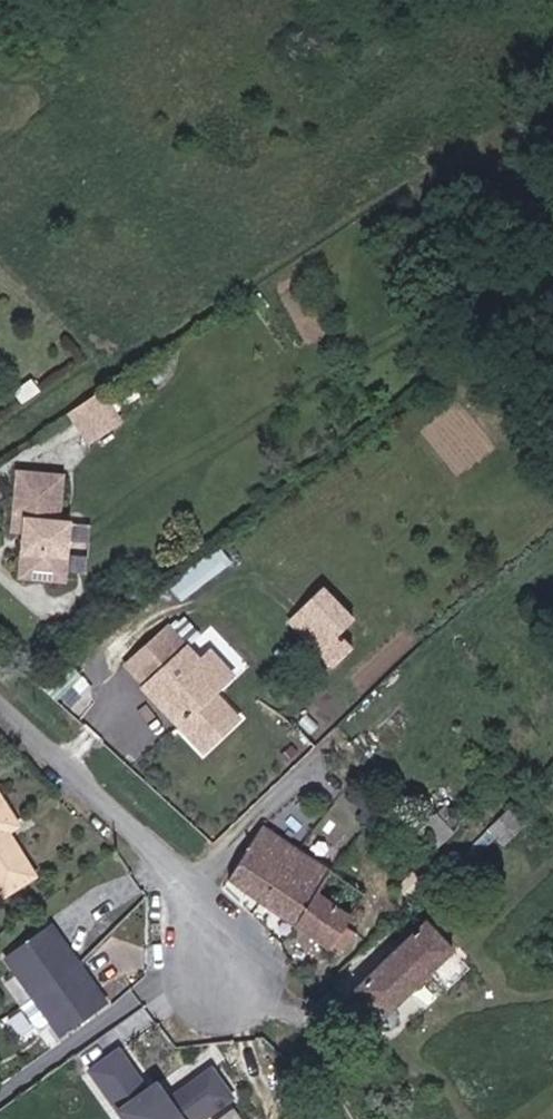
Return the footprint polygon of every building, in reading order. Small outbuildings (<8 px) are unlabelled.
[(124,422),(104,393),(75,413),(94,442),(124,422)] [(13,520),(31,522),(24,568),(70,574),(77,519),(67,517),(73,472),(39,467),(20,464),(13,520)] [(185,598),(233,558),(220,543),(173,584),(185,598)] [(354,618),(324,587),(286,624),(332,671),(353,651),(337,635),(354,618)] [(171,626),(160,636),(180,657),(190,647),(171,626)] [(208,749),(242,716),(216,689),(197,669),(204,661),(190,647),(180,657),(160,636),(132,663),(152,684),(148,688),(154,694),(158,690),(185,718),(181,722),(208,749)] [(231,676),(211,655),(204,661),(197,669),(216,689),(231,676)] [(0,791),(0,806),(8,799),(2,790),(0,791)] [(26,824),(8,799),(0,806),(0,868),(20,848),(10,833),(26,824)] [(307,858),(266,828),(231,876),(273,906),(307,858)] [(38,873),(20,848),(0,868),(0,891),(3,896),(38,873)] [(295,922),(328,947),(345,921),(313,897),(329,875),(307,858),(273,906),(295,922)] [(386,963),(413,992),(454,953),(428,924),(418,932),(386,963)] [(109,1000),(54,925),(6,960),(60,1035),(109,1000)] [(356,992),(383,1021),(413,992),(386,963),(356,992)] [(89,1072),(121,1118),(213,1118),(242,1099),(217,1063),(169,1096),(158,1079),(150,1084),(125,1047),(89,1072)]
